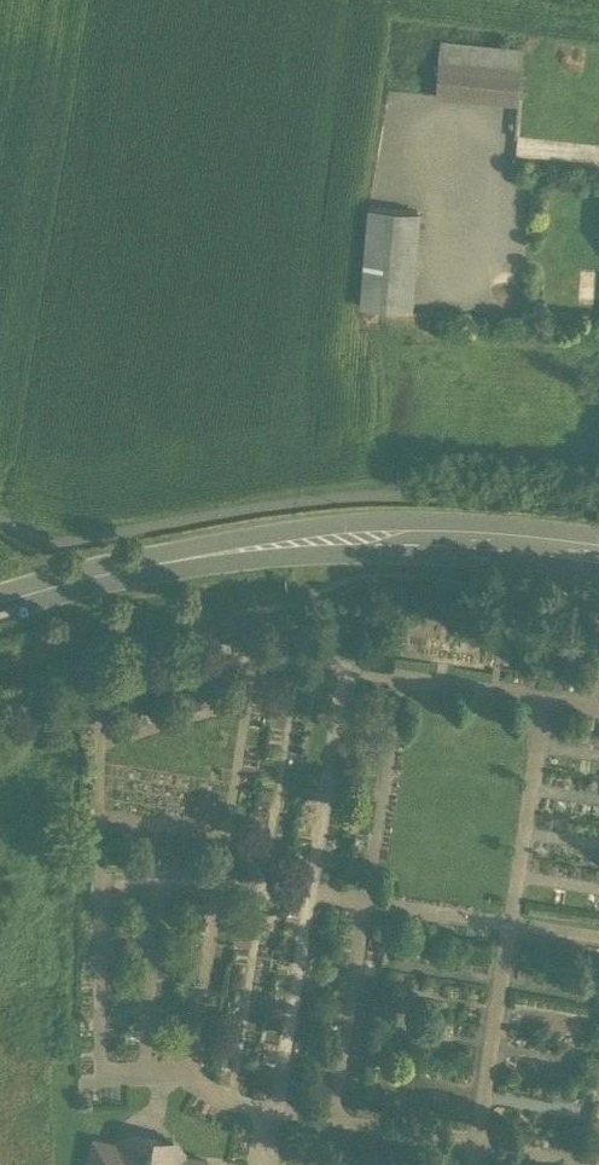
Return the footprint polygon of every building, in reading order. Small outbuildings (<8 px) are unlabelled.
[(521,48),(439,41),(435,92),(516,100),(521,48)] [(417,208),(367,204),(359,303),(409,307),(417,208)] [(128,1127),(113,1137),(91,1134),(86,1164),(209,1164),(211,1155),(187,1150),(177,1136),(153,1131),(128,1127)]
